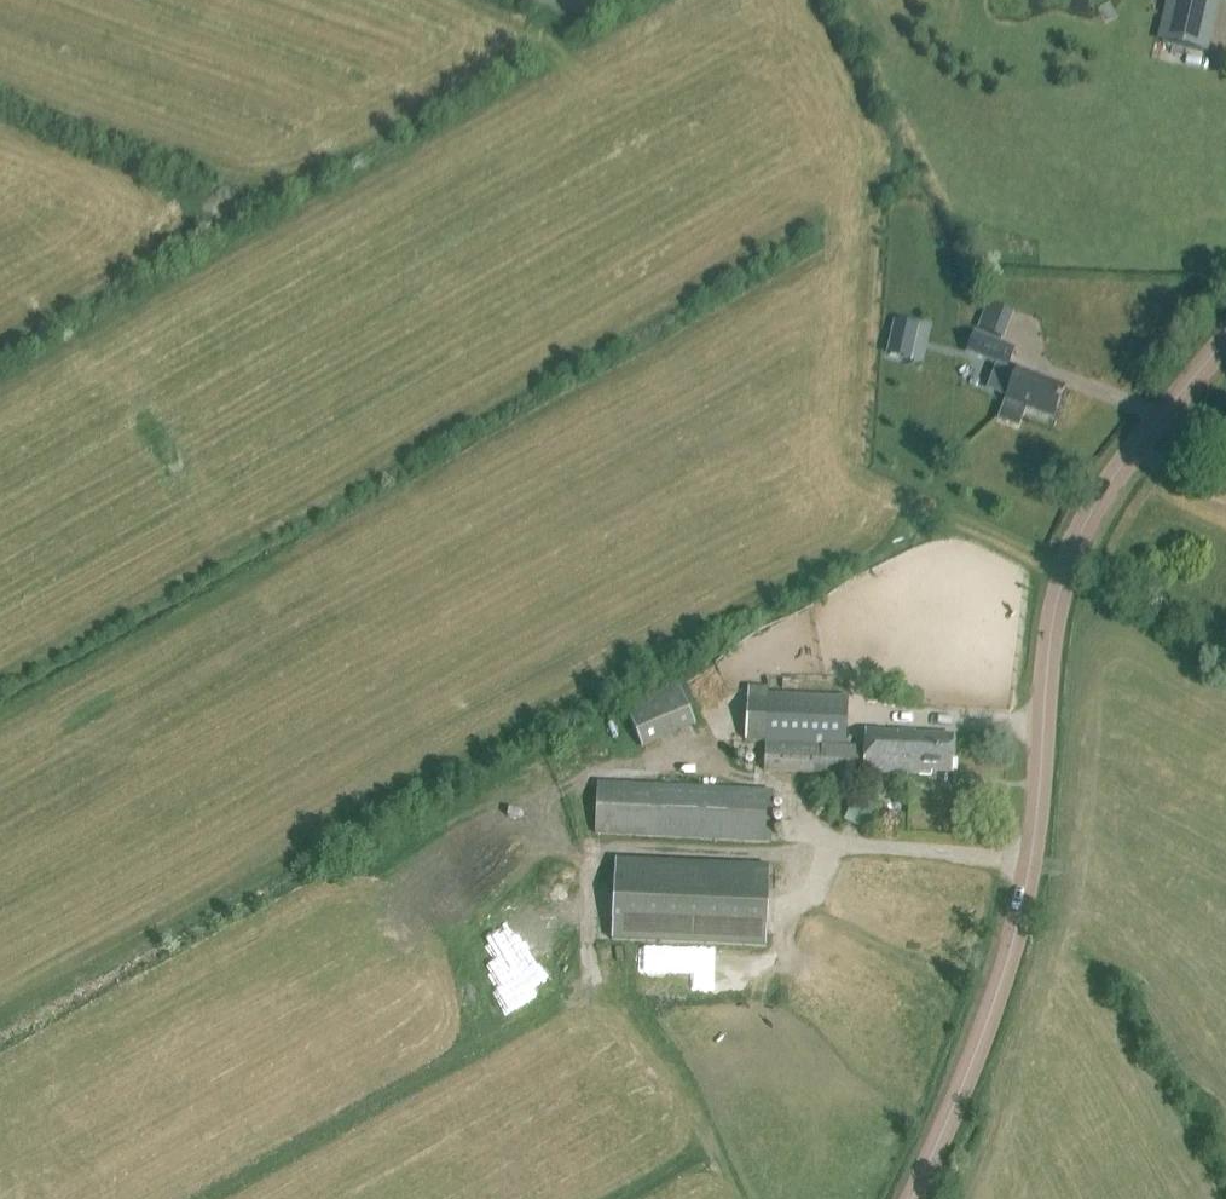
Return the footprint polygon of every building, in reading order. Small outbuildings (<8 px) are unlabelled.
[(1156,41),(1207,53),(1219,0),(1165,0),(1156,41)] [(895,320),(887,353),(903,357),(908,337),(915,339),(918,325),(895,320)] [(1016,347),(973,331),(964,354),(1007,370),(1016,347)] [(1053,418),(1064,388),(1017,370),(1006,400),(1001,414),(1004,422),(1012,425),(1020,421),(1026,407),(1053,418)] [(688,681),(632,707),(651,748),(707,722),(688,681)] [(749,691),(747,741),(766,742),(765,745),(765,770),(821,772),(858,774),(860,747),(846,747),(848,696),(837,695),(767,693),(768,688),(749,688),(749,691)] [(932,775),(932,771),(952,772),(954,737),(915,735),(916,731),(900,730),(899,733),(884,732),(884,729),(865,729),(863,772),(932,775)] [(595,833),(655,836),(771,842),(773,791),(598,782),(595,833)] [(769,866),(615,859),(612,939),(765,946),(769,866)]
